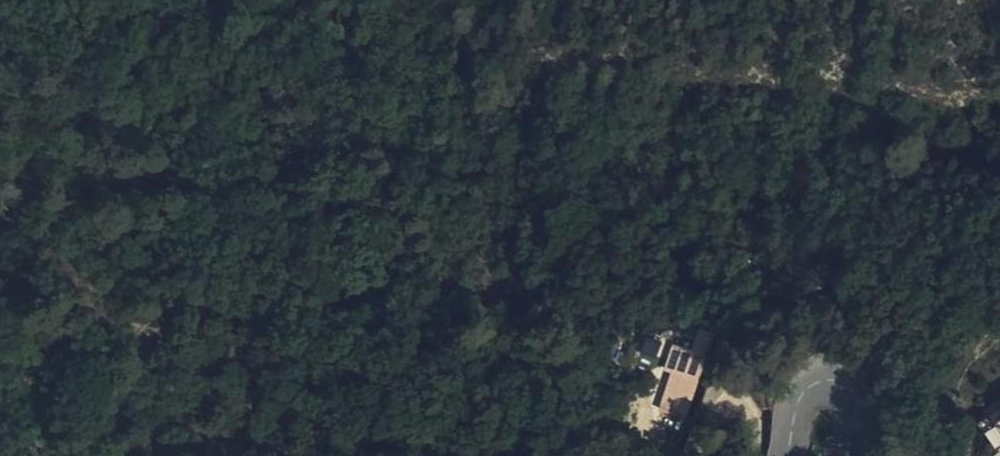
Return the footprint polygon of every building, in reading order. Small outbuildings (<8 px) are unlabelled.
[(702,374),(707,351),(680,344),(672,369),(675,370),(665,406),(695,413),(705,374),(702,374)] [(992,414),(999,426),(999,409),(992,414)] [(992,414),(986,417),(999,440),(999,426),(992,414)]
